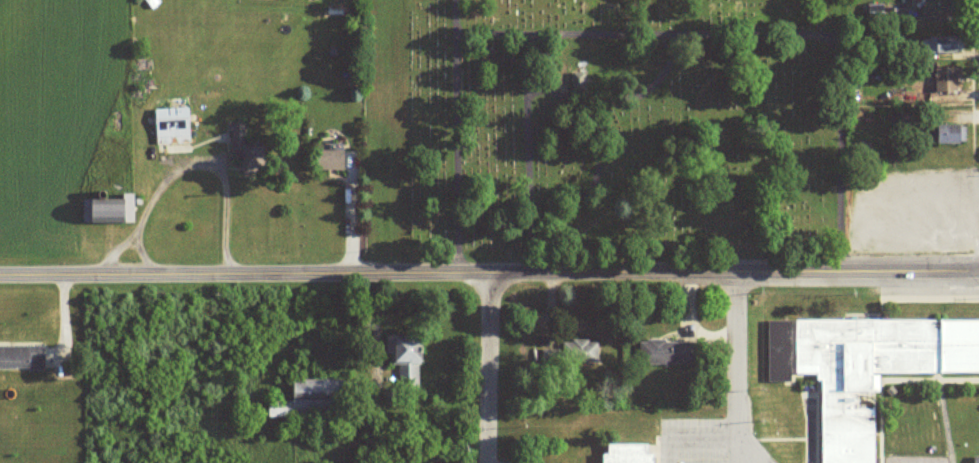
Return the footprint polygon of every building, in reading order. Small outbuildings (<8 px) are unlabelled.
[(929,13),(964,14),(965,0),(929,0),(929,13)] [(930,53),(964,52),(964,34),(929,35),(930,53)] [(959,67),(938,68),(939,91),(960,90),(959,67)] [(191,141),(190,107),(157,108),(158,143),(176,143),(176,142),(191,141)] [(248,123),(233,123),(234,158),(248,158),(248,171),(269,170),(268,141),(248,141),(248,123)] [(968,143),(968,125),(937,124),(937,142),(968,143)] [(326,150),(326,169),(347,169),(347,150),(326,150)] [(137,194),(127,193),(127,199),(84,198),(83,222),(136,223),(137,194)] [(767,320),(767,379),(784,379),(784,366),(816,366),(816,375),(822,375),(823,462),(877,462),(876,392),(881,392),(881,375),(978,375),(978,319),(767,320)] [(391,337),(391,363),(428,362),(428,336),(391,337)] [(699,362),(698,340),(648,341),(648,343),(641,343),(642,363),(699,362)] [(600,341),(580,341),(580,354),(586,354),(586,361),(599,361),(600,341)] [(0,345),(0,368),(45,368),(45,345),(0,345)] [(347,379),(296,379),(296,400),(270,400),(270,413),(347,412),(347,379)] [(654,449),(644,449),(644,439),(607,439),(607,450),(599,450),(599,462),(654,462),(654,449)]
